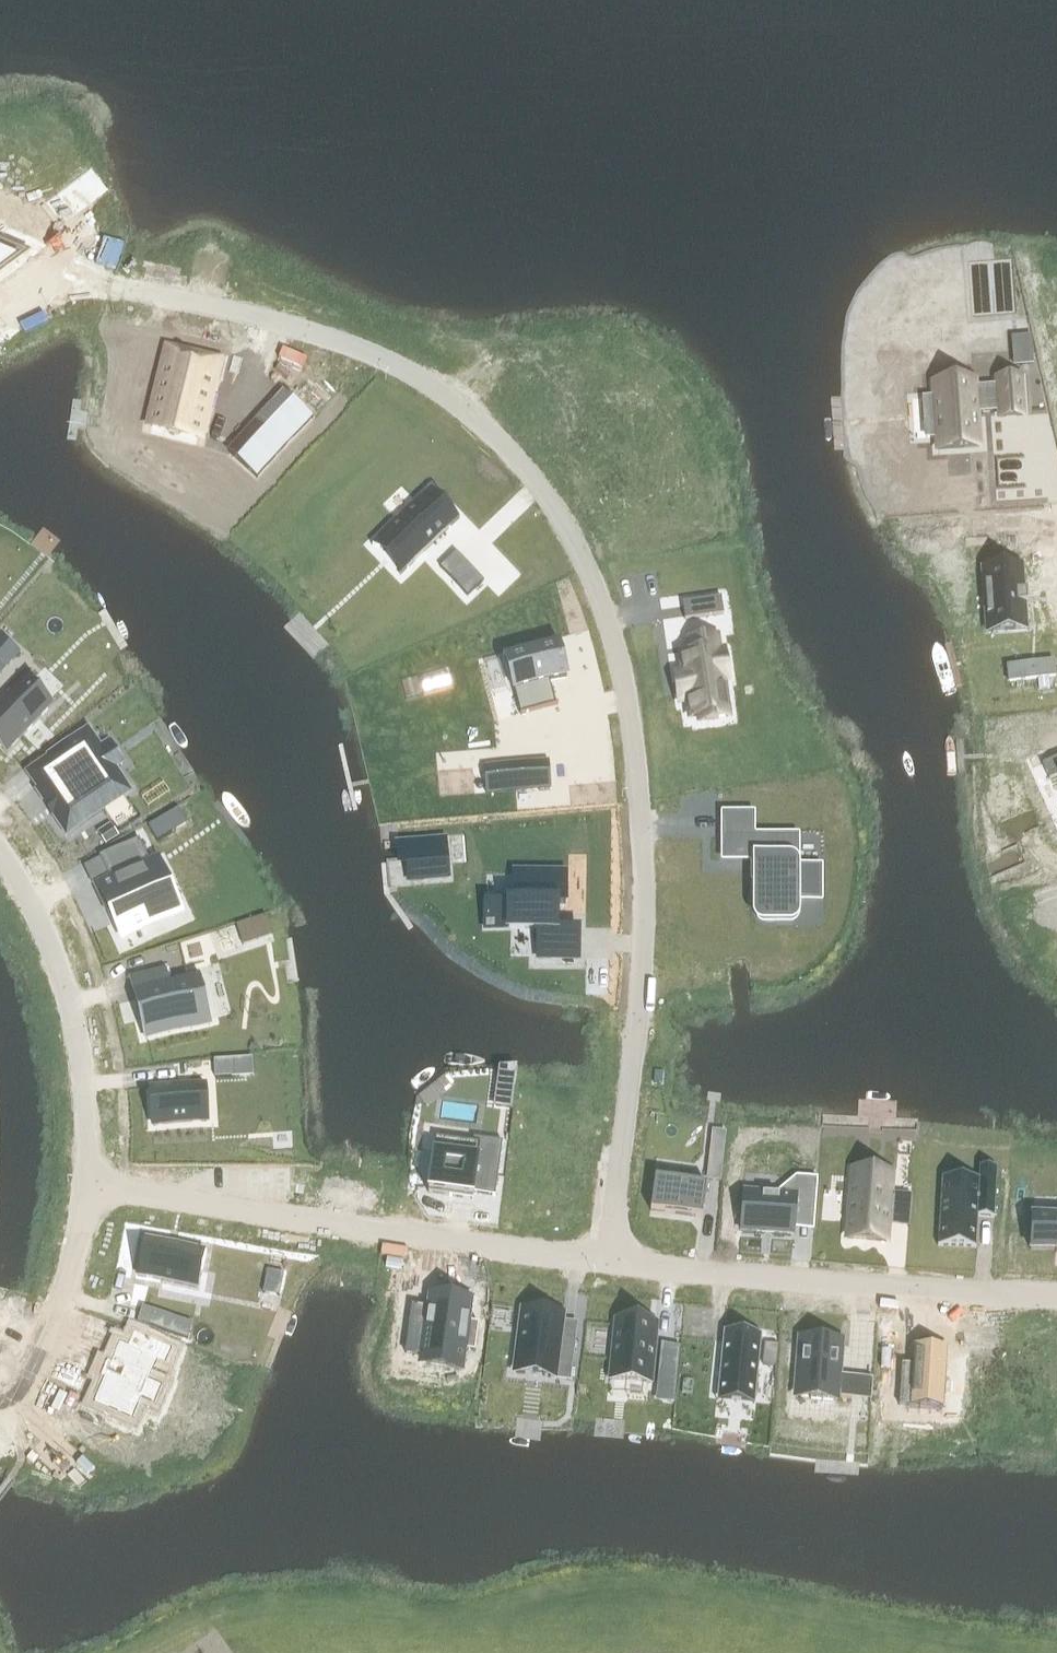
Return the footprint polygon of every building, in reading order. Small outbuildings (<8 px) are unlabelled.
[(94,177),(43,215),(58,236),(110,198),(94,177)] [(26,261),(0,250),(0,280),(26,261)] [(1030,337),(1013,338),(1014,365),(1032,364),(1030,337)] [(168,351),(157,399),(162,401),(157,419),(195,428),(200,410),(205,411),(216,363),(168,351)] [(975,381),(933,384),(938,450),(979,447),(977,411),(999,410),(999,417),(1023,415),(1021,378),(997,380),(997,386),(975,387),(975,381)] [(284,394),(270,410),(295,434),(310,418),(284,394)] [(246,436),(231,452),(257,476),(271,459),(246,436)] [(429,490),(382,535),(410,565),(458,520),(429,490)] [(1021,567),(982,569),(987,632),(1026,629),(1021,567)] [(474,571),(458,586),(467,596),(483,580),(474,571)] [(721,597),(682,602),(685,620),(724,614),(721,597)] [(44,623),(22,605),(0,631),(0,668),(3,671),(44,623)] [(683,672),(675,673),(679,702),(687,701),(690,717),(699,716),(699,721),(718,719),(728,717),(723,681),(728,680),(723,652),(719,653),(716,637),(688,641),(690,654),(681,656),(683,672)] [(558,644),(505,659),(522,717),(557,707),(550,684),(568,679),(558,644)] [(1054,664),(1008,669),(1010,687),(1056,682),(1054,664)] [(0,703),(0,746),(7,753),(53,706),(25,678),(0,703)] [(37,789),(36,789),(66,834),(103,809),(102,807),(127,790),(115,771),(114,770),(109,773),(95,752),(100,749),(99,747),(88,731),(47,758),(47,759),(58,775),(37,789)] [(1042,765),(1049,781),(1056,777),(1056,758),(1042,765)] [(521,768),(502,769),(504,791),(523,790),(521,768)] [(168,814),(148,825),(157,841),(177,829),(168,814)] [(111,825),(98,833),(106,844),(118,836),(111,825)] [(723,836),(723,859),(754,859),(754,878),(759,878),(759,912),(760,917),(763,920),(767,922),(771,922),(775,920),(795,920),(795,898),(818,898),(818,867),(795,867),(795,836),(723,836)] [(110,882),(98,888),(110,913),(114,911),(126,937),(152,925),(150,921),(171,911),(162,890),(166,888),(155,862),(150,864),(139,839),(99,857),(110,882)] [(445,840),(397,845),(397,847),(398,859),(398,861),(407,860),(409,881),(448,878),(445,840)] [(514,902),(484,902),(484,928),(538,929),(538,959),(578,959),(578,928),(556,928),(557,904),(566,904),(566,873),(514,872),(514,902)] [(266,916),(236,926),(242,944),(272,935),(266,916)] [(166,968),(130,976),(145,1035),(198,1022),(187,978),(169,982),(166,968)] [(234,1059),(214,1060),(215,1078),(235,1076),(234,1059)] [(500,1068),(495,1108),(496,1108),(512,1110),(514,1098),(515,1089),(518,1067),(500,1068)] [(204,1085),(151,1088),(153,1126),(207,1122),(204,1085)] [(434,1151),(428,1194),(462,1198),(472,1200),(473,1193),(495,1196),(502,1142),(474,1138),(473,1143),(471,1156),(434,1151)] [(710,1153),(707,1179),(720,1181),(723,1154),(710,1153)] [(941,1177),(938,1246),(976,1248),(978,1217),(983,1218),(994,1218),(997,1167),(979,1166),(978,1179),(941,1177)] [(744,1192),(741,1231),(793,1235),(795,1211),(815,1212),(818,1177),(796,1176),(794,1195),(744,1192)] [(654,1179),(650,1213),(702,1218),(705,1184),(654,1179)] [(852,1182),(847,1239),(887,1243),(888,1226),(888,1217),(910,1219),(911,1195),(890,1193),(891,1185),(852,1182)] [(1030,1251),(1056,1252),(1056,1218),(1032,1217),(1030,1251)] [(146,1239),(138,1277),(197,1289),(204,1250),(146,1239)] [(267,1270),(263,1293),(275,1295),(279,1296),(283,1277),(284,1273),(267,1270)] [(410,1305),(403,1354),(420,1356),(419,1362),(460,1368),(462,1350),(473,1351),(477,1324),(466,1323),(469,1302),(428,1296),(426,1307),(410,1305)] [(142,1307),(137,1323),(173,1334),(178,1318),(142,1307)] [(522,1309),(515,1365),(556,1370),(557,1366),(571,1367),(575,1341),(560,1339),(563,1314),(522,1309)] [(616,1326),(611,1386),(652,1389),(657,1330),(616,1326)] [(717,1394),(717,1401),(755,1405),(755,1397),(762,1335),(723,1331),(717,1394)] [(103,1378),(92,1403),(130,1419),(139,1399),(153,1404),(161,1386),(147,1380),(156,1361),(164,1364),(170,1349),(132,1332),(126,1347),(118,1343),(110,1362),(106,1360),(99,1377),(103,1378)] [(801,1338),(797,1380),(811,1381),(810,1398),(835,1400),(836,1397),(850,1398),(852,1377),(837,1376),(840,1341),(801,1338)] [(902,1363),(899,1406),(944,1408),(948,1347),(914,1345),(912,1363),(902,1363)] [(676,1379),(679,1357),(662,1355),(660,1381),(661,1381),(661,1378),(676,1379)] [(763,1365),(761,1383),(774,1384),(776,1367),(763,1365)]
